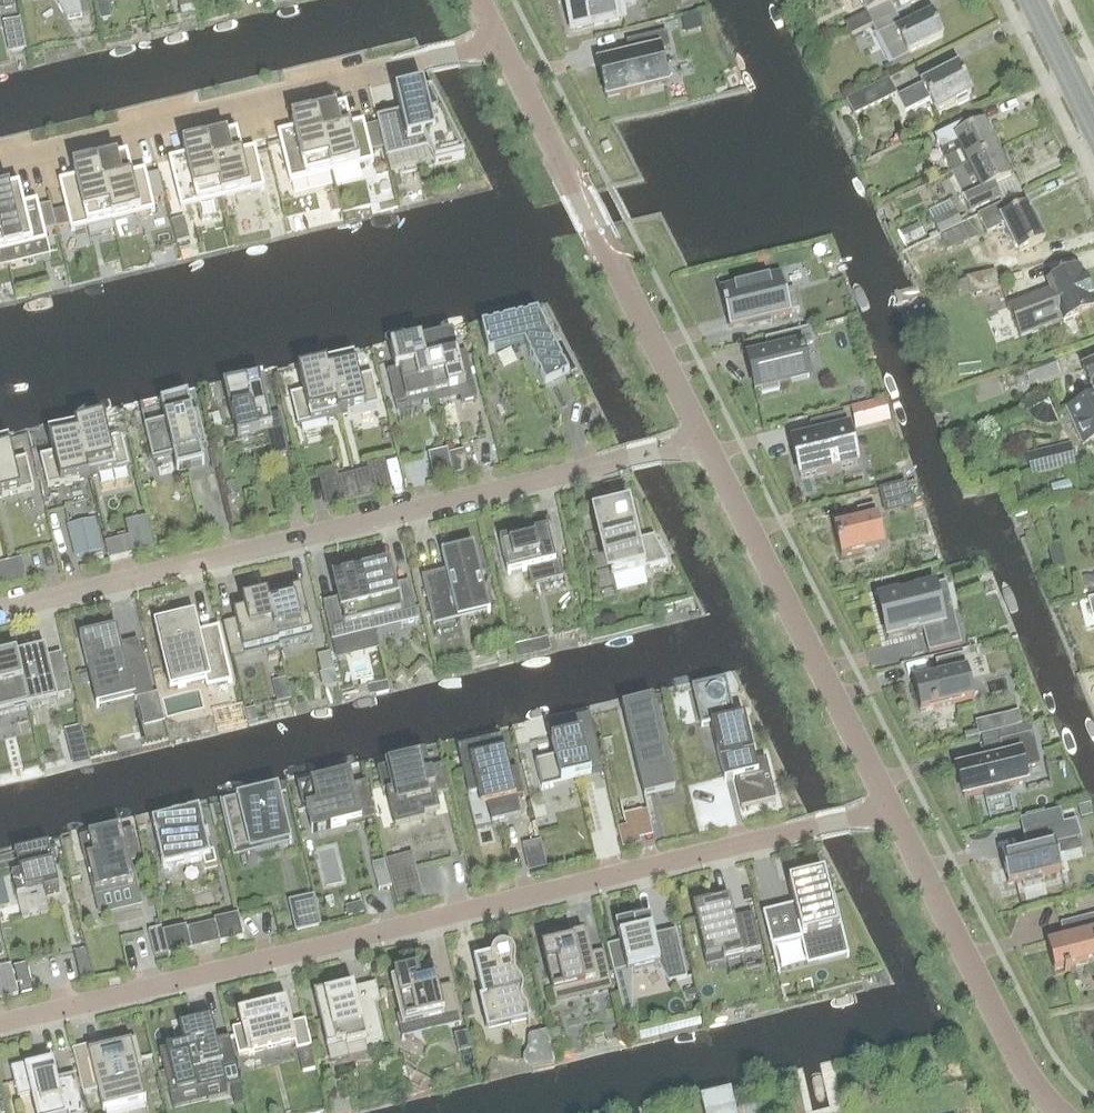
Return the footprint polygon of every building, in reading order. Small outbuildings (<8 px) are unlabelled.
[(15,9),(13,0),(0,0),(0,12),(15,9)] [(67,20),(82,17),(79,0),(55,0),(67,20)] [(572,30),(624,18),(621,6),(636,2),(636,0),(564,0),(572,30)] [(867,13),(846,24),(851,35),(895,13),(889,0),(860,0),(867,13)] [(909,54),(943,37),(932,14),(903,29),(895,13),(851,35),(852,36),(872,26),(892,66),(910,57),(909,54)] [(698,14),(682,18),(686,33),(701,29),(698,14)] [(22,20),(7,22),(10,36),(24,33),(22,20)] [(630,56),(598,64),(607,98),(667,84),(659,51),(670,48),(666,32),(626,42),(630,56)] [(958,67),(914,90),(906,94),(906,95),(902,97),(907,107),(911,105),(928,97),(935,112),(957,101),(959,105),(969,99),(967,96),(971,94),(958,67)] [(855,117),(896,95),(888,79),(847,101),(855,117)] [(376,110),(377,116),(388,159),(392,175),(422,167),(422,169),(429,167),(465,158),(432,93),(425,95),(424,89),(404,94),(404,95),(397,96),(399,105),(376,110)] [(337,112),(318,117),(318,118),(332,175),(374,165),(371,152),(367,136),(365,130),(352,133),(346,111),(338,113),(337,112)] [(332,175),(318,118),(318,117),(313,118),(312,118),(292,123),(294,132),(278,136),(290,185),(332,175)] [(933,133),(953,173),(997,152),(983,124),(968,132),(962,119),(933,133)] [(378,125),(365,128),(367,136),(371,152),(383,149),(378,125)] [(228,137),(209,141),(209,142),(223,199),(265,189),(258,160),(257,160),(256,154),(242,157),(237,135),(228,137)] [(185,156),(169,160),(179,203),(181,209),(223,199),(209,142),(209,141),(203,143),(203,142),(183,147),(185,156)] [(997,152),(953,173),(972,211),(999,198),(993,187),(1010,179),(997,152)] [(118,159),(99,164),(113,221),(155,211),(148,182),(146,176),(133,180),(127,157),(118,159)] [(66,210),(53,213),(57,229),(70,226),(71,232),(113,221),(99,164),(93,165),(93,164),(73,169),(75,178),(59,182),(66,210)] [(0,192),(0,231),(5,252),(47,242),(45,232),(57,229),(51,204),(38,207),(25,211),(19,188),(11,190),(10,190),(0,192)] [(336,194),(328,196),(332,213),(341,211),(336,194)] [(1026,207),(1008,216),(1002,204),(979,216),(988,234),(1005,225),(1019,253),(1043,241),(1042,239),(1045,238),(1039,225),(1036,227),(1026,207)] [(933,222),(940,234),(962,223),(957,212),(933,222)] [(184,218),(171,222),(176,243),(190,240),(184,218)] [(941,237),(911,250),(918,263),(981,235),(974,221),(963,225),(962,223),(940,234),(941,237)] [(971,296),(1002,289),(997,271),(966,279),(971,296)] [(1009,306),(1021,338),(1063,321),(1064,323),(1093,311),(1093,305),(1080,271),(1048,284),(1051,290),(1009,306)] [(742,282),(720,288),(723,304),(724,311),(726,316),(729,330),(752,324),(769,320),(770,324),(772,324),(771,320),(791,315),(791,313),(799,311),(794,290),(786,293),(781,273),(761,278),(760,275),(741,280),(742,282)] [(538,314),(481,328),(488,355),(494,353),(524,345),(530,356),(529,357),(545,388),(569,376),(538,314)] [(797,349),(793,333),(765,339),(769,356),(748,361),(755,390),(761,389),(762,394),(779,389),(778,385),(809,377),(802,347),(797,349)] [(452,334),(421,341),(435,395),(458,389),(461,403),(477,399),(466,353),(457,355),(452,334)] [(435,395),(421,341),(390,349),(395,370),(387,372),(395,405),(421,398),(422,404),(434,401),(435,404),(437,404),(435,395)] [(352,357),(326,364),(339,417),(380,405),(372,375),(359,378),(352,357)] [(1023,372),(1029,386),(1059,373),(1054,359),(1023,372)] [(290,395),(297,425),(339,417),(326,364),(298,372),(302,391),(290,395)] [(1083,370),(1093,394),(1093,365),(1083,370)] [(266,434),(272,458),(289,454),(280,415),(270,417),(260,376),(258,376),(259,381),(225,389),(227,398),(226,398),(234,428),(238,441),(266,434)] [(177,471),(204,465),(200,449),(206,448),(198,413),(192,415),(188,398),(161,404),(165,422),(144,427),(152,461),(173,456),(177,471)] [(1067,411),(1082,446),(1093,441),(1093,398),(1067,411)] [(868,423),(863,404),(850,408),(854,426),(868,423)] [(817,437),(792,443),(800,478),(857,464),(845,415),(816,421),(819,433),(817,437)] [(76,426),(88,478),(89,478),(89,477),(129,467),(122,437),(109,440),(104,419),(76,426)] [(47,488),(88,478),(76,426),(75,426),(75,427),(48,434),(53,455),(40,458),(47,488)] [(34,490),(27,459),(14,462),(9,441),(0,444),(0,498),(34,490)] [(1070,444),(1026,455),(1031,476),(1075,465),(1070,444)] [(429,455),(434,477),(452,473),(446,451),(429,455)] [(464,454),(450,457),(455,479),(469,475),(464,454)] [(367,471),(353,475),(359,500),(374,496),(368,475),(367,471)] [(353,475),(338,478),(342,495),(344,503),(359,500),(353,475)] [(902,484),(878,490),(881,504),(906,498),(909,497),(906,483),(902,484)] [(600,529),(611,577),(627,573),(627,574),(668,564),(654,537),(638,541),(630,505),(623,507),(624,511),(597,517),(600,528),(600,529)] [(859,520),(833,526),(840,555),(884,545),(875,506),(857,510),(859,520)] [(533,524),(501,531),(503,540),(500,541),(508,575),(527,570),(531,586),(564,578),(559,561),(556,562),(548,529),(535,533),(533,524)] [(96,530),(70,536),(76,558),(101,551),(96,530)] [(150,538),(130,543),(134,558),(154,553),(150,538)] [(1060,544),(1049,547),(1054,571),(1066,568),(1060,544)] [(474,546),(442,554),(444,563),(446,572),(422,578),(434,626),(435,626),(459,620),(456,607),(484,601),(487,614),(490,613),(477,561),(474,546)] [(3,561),(9,583),(36,575),(30,553),(3,561)] [(361,574),(376,631),(418,621),(411,589),(396,593),(389,567),(361,574)] [(325,610),(332,641),(376,631),(361,574),(333,581),(340,607),(325,610)] [(261,599),(273,651),(280,649),(279,647),(313,639),(300,584),(264,592),(265,597),(261,599)] [(962,645),(953,609),(940,613),(934,586),(878,600),(888,639),(923,631),(929,653),(962,645)] [(266,652),(273,651),(261,599),(243,603),(245,611),(234,613),(238,629),(225,632),(230,656),(265,647),(266,652)] [(191,616),(154,625),(170,690),(205,682),(207,688),(232,682),(219,627),(195,633),(191,616)] [(81,642),(91,682),(97,681),(101,699),(132,691),(134,699),(135,700),(153,696),(145,661),(123,666),(118,646),(115,634),(81,642)] [(530,642),(514,646),(517,658),(533,654),(530,642)] [(15,657),(28,709),(58,702),(57,697),(71,693),(64,668),(50,671),(45,649),(15,657)] [(330,653),(318,656),(322,673),(334,670),(330,653)] [(913,683),(920,712),(974,699),(963,654),(935,661),(939,677),(913,683)] [(28,709),(15,657),(0,660),(0,715),(28,709)] [(725,680),(692,688),(701,727),(710,725),(724,782),(734,780),(741,808),(776,800),(766,759),(755,761),(744,717),(735,719),(725,680)] [(387,681),(374,685),(376,694),(389,691),(387,681)] [(628,733),(644,799),(675,792),(653,700),(622,708),(628,733)] [(218,731),(247,724),(244,711),(215,719),(218,731)] [(997,718),(975,723),(979,737),(1000,732),(997,718)] [(553,751),(533,756),(539,782),(602,766),(590,719),(547,729),(553,751)] [(81,726),(64,730),(68,748),(85,744),(81,726)] [(1040,766),(1033,734),(999,742),(1003,759),(957,770),(964,798),(983,794),(985,802),(1010,796),(1008,788),(1026,783),(1023,770),(1040,766)] [(468,795),(474,793),(478,807),(487,805),(491,822),(520,815),(516,797),(513,784),(519,782),(523,796),(524,795),(517,769),(510,770),(502,737),(475,743),(477,750),(459,754),(468,795)] [(391,790),(391,793),(386,794),(395,830),(425,823),(424,818),(434,815),(440,814),(436,796),(449,793),(442,766),(429,769),(426,755),(385,765),(385,768),(377,770),(382,792),(391,790)] [(350,773),(311,783),(316,805),(306,808),(312,833),(346,824),(347,827),(348,826),(348,824),(373,818),(374,820),(375,820),(366,783),(354,786),(350,773)] [(236,851),(247,848),(249,855),(291,844),(291,843),(278,791),(222,805),(234,854),(236,853),(236,851)] [(1080,807),(1079,807),(1082,819),(1086,818),(1093,816),(1090,804),(1080,807)] [(152,822),(154,832),(163,869),(203,860),(205,869),(216,866),(213,853),(210,854),(204,832),(208,831),(208,829),(204,830),(199,810),(152,822)] [(1043,814),(1043,816),(1046,828),(1023,833),(1027,850),(1001,856),(1008,885),(1021,882),(1023,887),(1044,882),(1043,877),(1062,873),(1055,845),(1081,839),(1077,820),(1063,823),(1060,810),(1043,814)] [(641,845),(639,839),(636,824),(626,826),(618,829),(623,849),(641,845)] [(87,859),(93,883),(96,897),(135,887),(129,864),(128,857),(139,855),(133,831),(122,833),(121,829),(89,837),(94,857),(87,859)] [(48,847),(15,855),(20,876),(12,878),(17,899),(43,892),(44,896),(59,892),(48,847)] [(412,854),(386,861),(390,876),(416,869),(412,854)] [(373,865),(379,891),(392,888),(385,861),(373,865)] [(773,947),(813,937),(818,960),(845,953),(846,957),(846,958),(848,957),(833,897),(829,898),(824,876),(811,879),(811,880),(812,884),(790,890),(794,906),(763,914),(772,952),(774,951),(773,947)] [(0,882),(0,909),(9,907),(2,881),(0,882)] [(419,883),(394,890),(398,904),(423,897),(419,883)] [(761,949),(752,914),(734,919),(729,899),(693,908),(705,959),(721,955),(723,961),(743,956),(743,953),(761,949)] [(297,932),(319,927),(316,912),(294,917),(297,932)] [(214,921),(220,945),(243,939),(238,915),(214,921)] [(1064,974),(1070,972),(1069,969),(1093,962),(1093,915),(1060,924),(1065,945),(1048,949),(1054,972),(1063,970),(1064,974)] [(614,972),(624,1015),(632,1013),(632,972),(658,967),(668,985),(671,983),(671,982),(687,979),(676,931),(655,936),(650,916),(615,924),(620,944),(621,944),(627,969),(614,972)] [(168,955),(168,957),(192,951),(186,928),(163,933),(168,955)] [(155,958),(168,955),(163,933),(162,929),(149,932),(155,958)] [(604,952),(589,956),(584,934),(542,944),(543,950),(542,950),(544,961),(546,961),(553,991),(577,985),(580,997),(611,989),(611,991),(613,991),(604,952)] [(522,1003),(521,1001),(522,998),(522,995),(523,993),(523,990),(523,988),(521,984),(520,982),(518,979),(516,977),(515,975),(514,970),(514,968),(514,966),(515,960),(515,956),(514,953),(513,951),(512,949),(510,948),(507,947),(503,946),(500,946),(497,948),(495,949),(493,951),(492,953),(491,955),(491,958),(492,963),(475,967),(486,1014),(490,1028),(508,1023),(510,1023),(527,1019),(528,1028),(530,1027),(529,1024),(528,1014),(527,1012),(525,1008),(523,1005),(522,1003)] [(93,977),(86,950),(74,953),(80,980),(93,977)] [(0,968),(0,994),(1,1000),(18,996),(11,965),(0,968)] [(33,992),(27,965),(14,968),(20,995),(33,992)] [(461,1025),(452,989),(438,992),(434,978),(432,971),(427,972),(414,975),(414,972),(412,973),(413,975),(391,981),(400,1017),(397,1018),(397,1019),(400,1018),(402,1028),(423,1023),(425,1030),(444,1026),(445,1029),(461,1025)] [(341,988),(314,995),(327,1048),(346,1044),(347,1046),(365,1042),(366,1046),(383,1042),(374,1003),(358,1007),(354,990),(342,992),(341,988)] [(286,1001),(238,1013),(241,1027),(232,1030),(239,1056),(295,1042),(297,1051),(311,1047),(305,1021),(292,1024),(286,1001)] [(169,1092),(170,1096),(172,1096),(171,1092),(224,1079),(226,1088),(241,1085),(229,1038),(216,1042),(211,1020),(179,1027),(184,1046),(159,1052),(165,1074),(169,1092)] [(554,1062),(554,1059),(548,1033),(546,1031),(545,1030),(537,1032),(535,1034),(533,1046),(530,1053),(529,1057),(530,1060),(532,1064),(535,1066),(539,1067),(552,1064),(554,1062)] [(89,1055),(103,1112),(146,1102),(137,1066),(142,1064),(136,1040),(104,1048),(105,1051),(89,1055)] [(390,1048),(382,1050),(384,1059),(392,1057),(390,1048)] [(74,1076),(57,1080),(53,1063),(40,1066),(39,1062),(11,1068),(18,1098),(31,1095),(36,1112),(83,1112),(74,1076)] [(165,1074),(158,1076),(163,1093),(169,1092),(165,1074)] [(731,1088),(701,1096),(705,1112),(737,1112),(731,1088)]
